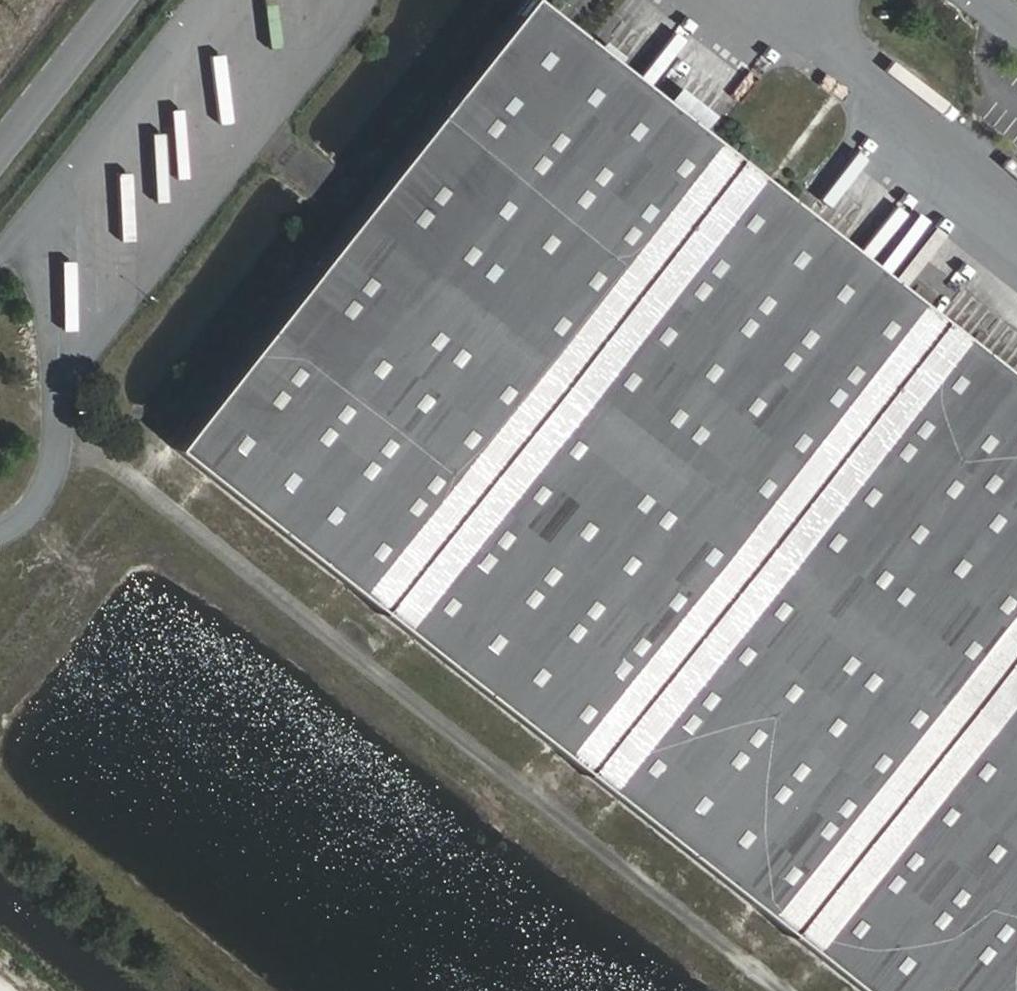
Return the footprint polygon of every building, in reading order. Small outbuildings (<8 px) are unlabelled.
[(156,445),(848,990),(1016,990),(1016,393),(762,192),(534,12),(519,0),(510,0),(156,445)]
